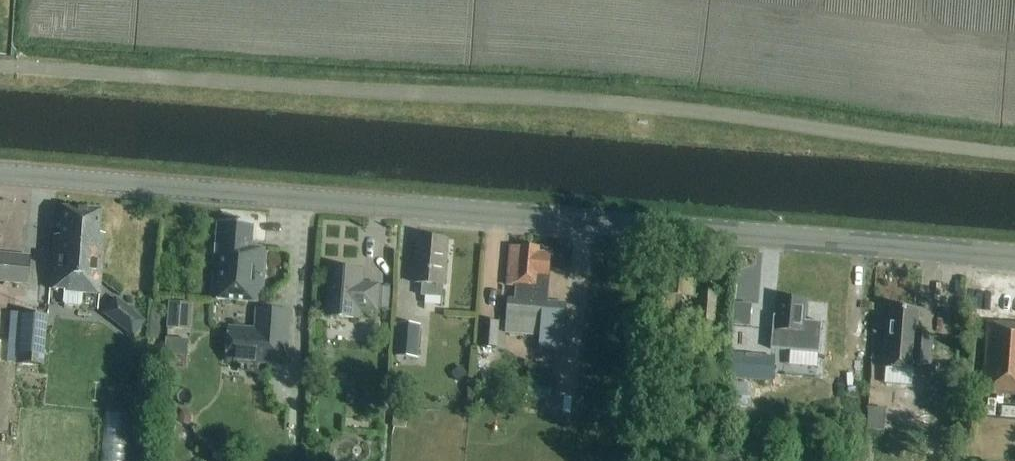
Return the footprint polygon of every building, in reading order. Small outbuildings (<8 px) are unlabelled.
[(98,212),(61,209),(59,236),(53,235),(49,287),(63,288),(62,301),(64,304),(79,305),(81,303),(82,291),(98,293),(103,234),(97,234),(98,212)] [(252,225),(219,222),(211,298),(259,303),(264,250),(250,249),(252,225)] [(447,241),(419,238),(415,284),(423,285),(422,297),(442,298),(447,241)] [(508,314),(507,332),(523,334),(540,335),(539,350),(562,352),(567,306),(547,304),(548,292),(551,254),(539,253),(539,247),(530,246),(521,246),(510,245),(507,285),(516,286),(515,299),(508,299),(506,314),(508,314)] [(27,284),(30,256),(0,253),(0,281),(27,284)] [(392,289),(378,288),(378,287),(362,285),(362,273),(330,270),(326,318),(359,320),(360,311),(377,313),(377,310),(390,311),(392,289)] [(717,293),(700,292),(696,367),(714,368),(717,327),(714,327),(717,293)] [(2,372),(11,300),(0,299),(0,372),(2,372)] [(774,315),(771,349),(790,351),(820,353),(822,322),(804,321),(806,302),(778,300),(776,315),(774,315)] [(169,301),(168,328),(191,330),(193,303),(169,301)] [(225,362),(286,366),(290,311),(255,309),(254,328),(228,327),(225,362)] [(886,324),(884,353),(883,369),(916,372),(917,365),(929,366),(931,338),(916,336),(918,311),(890,309),(889,325),(886,324)] [(42,365),(46,316),(22,313),(17,363),(42,365)] [(480,348),(496,349),(498,321),(482,320),(480,348)] [(986,322),(981,393),(1014,395),(1014,324),(986,322)] [(398,324),(395,357),(419,359),(421,326),(398,324)] [(166,339),(165,356),(187,358),(188,341),(166,339)] [(732,378),(772,381),(774,357),(734,354),(732,378)] [(528,365),(526,386),(550,388),(552,367),(528,365)] [(464,366),(451,373),(456,382),(469,375),(464,366)] [(740,399),(742,385),(703,379),(701,393),(740,399)] [(478,398),(473,407),(480,411),(485,402),(478,398)] [(993,426),(994,414),(974,413),(973,425),(993,426)]
